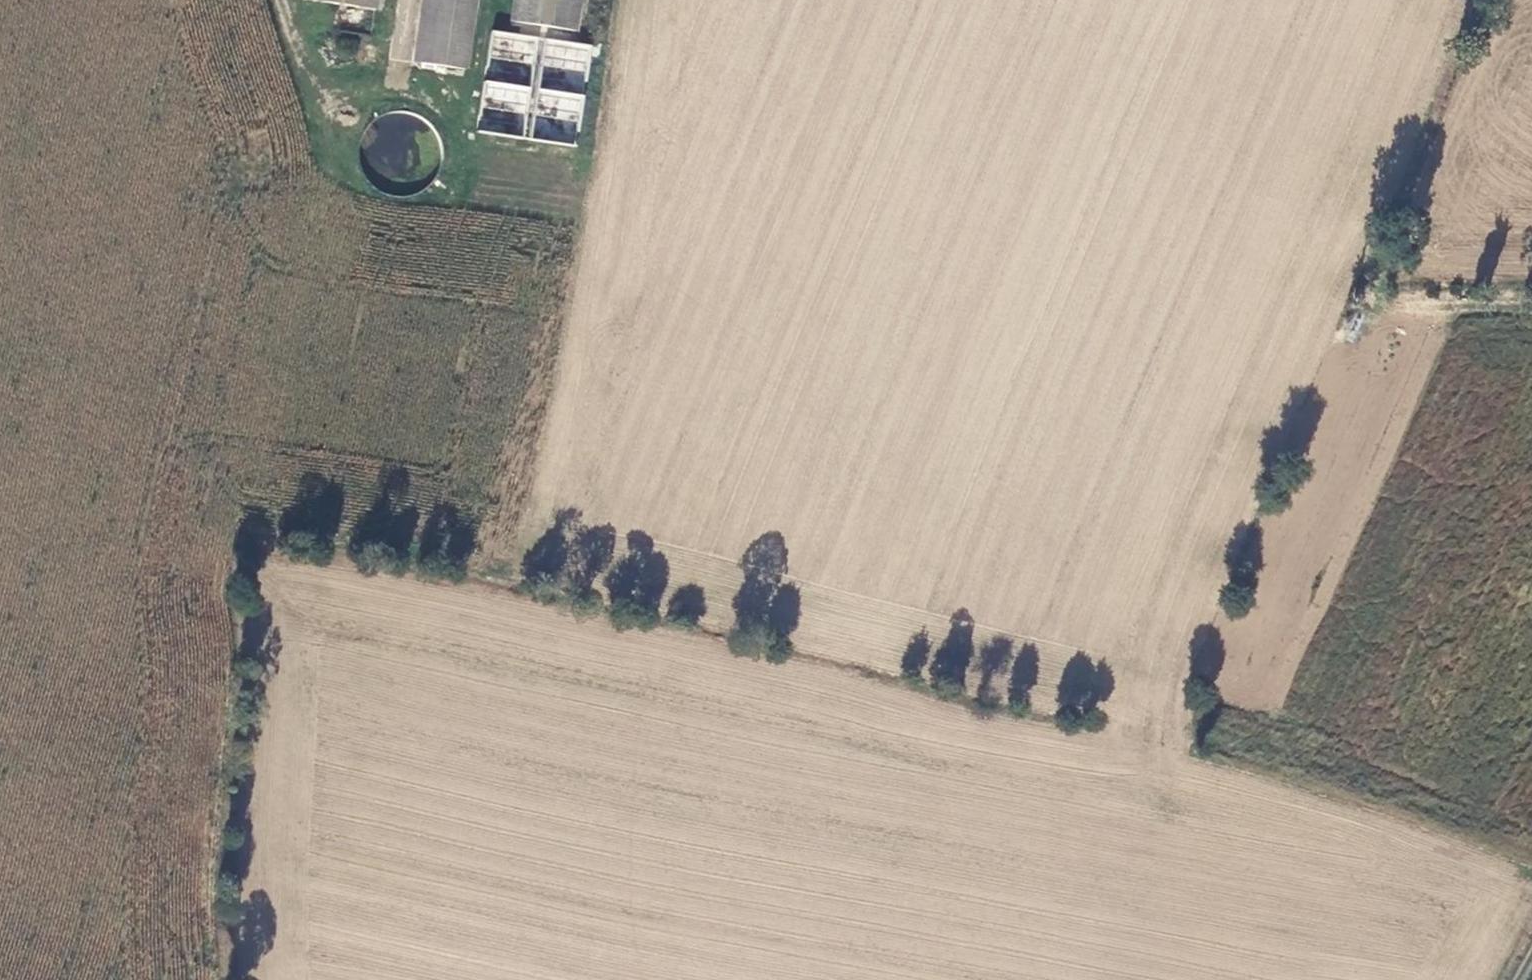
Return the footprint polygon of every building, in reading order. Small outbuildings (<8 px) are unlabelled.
[(364,12),(366,0),(299,0),(364,12)] [(416,65),(460,73),(473,0),(427,0),(416,65)] [(507,21),(571,33),(577,0),(511,0),(507,21)] [(571,33),(507,21),(505,39),(568,49),(571,33)] [(505,39),(486,36),(469,140),(569,155),(585,52),(568,49),(505,39)]
